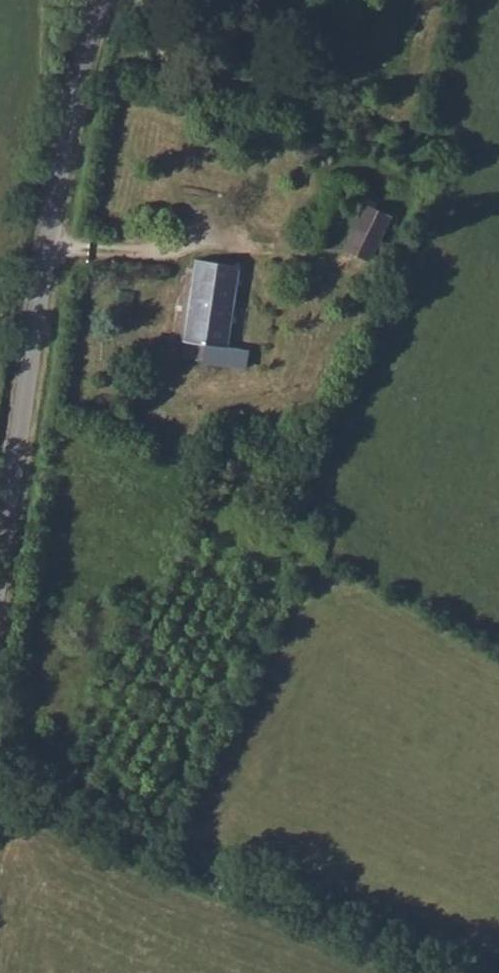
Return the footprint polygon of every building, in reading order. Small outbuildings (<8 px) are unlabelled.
[(366,202),(345,244),(370,257),(392,215),(366,202)] [(203,257),(188,337),(231,344),(244,264),(203,257)]
